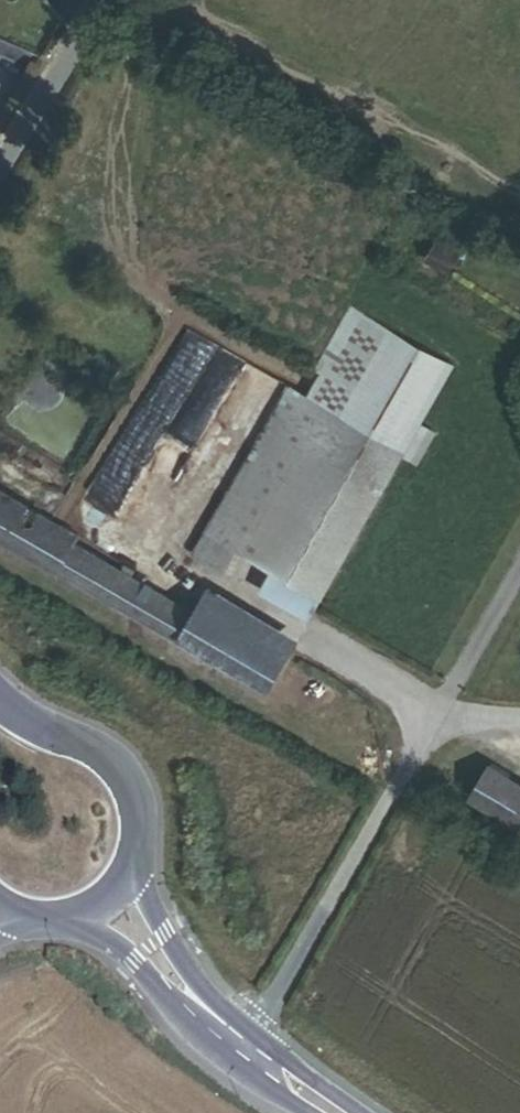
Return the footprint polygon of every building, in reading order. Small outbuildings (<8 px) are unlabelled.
[(465,274),(474,258),(453,246),(444,262),(465,274)] [(430,464),(479,377),(404,335),(354,421),(430,464)] [(354,421),(313,398),(271,471),(216,568),(249,586),(262,562),(295,581),(343,608),(347,610),(430,464),(354,421)] [(177,571),(206,587),(216,568),(271,471),(243,455),(177,571)] [(197,637),(208,617),(91,549),(97,539),(0,483),(0,536),(191,646),(197,637)] [(343,608),(295,581),(283,603),(331,631),(343,608)] [(306,654),(310,647),(221,595),(208,617),(197,637),(286,688),(306,654)] [(519,819),(519,770),(509,764),(487,800),(519,819)]
